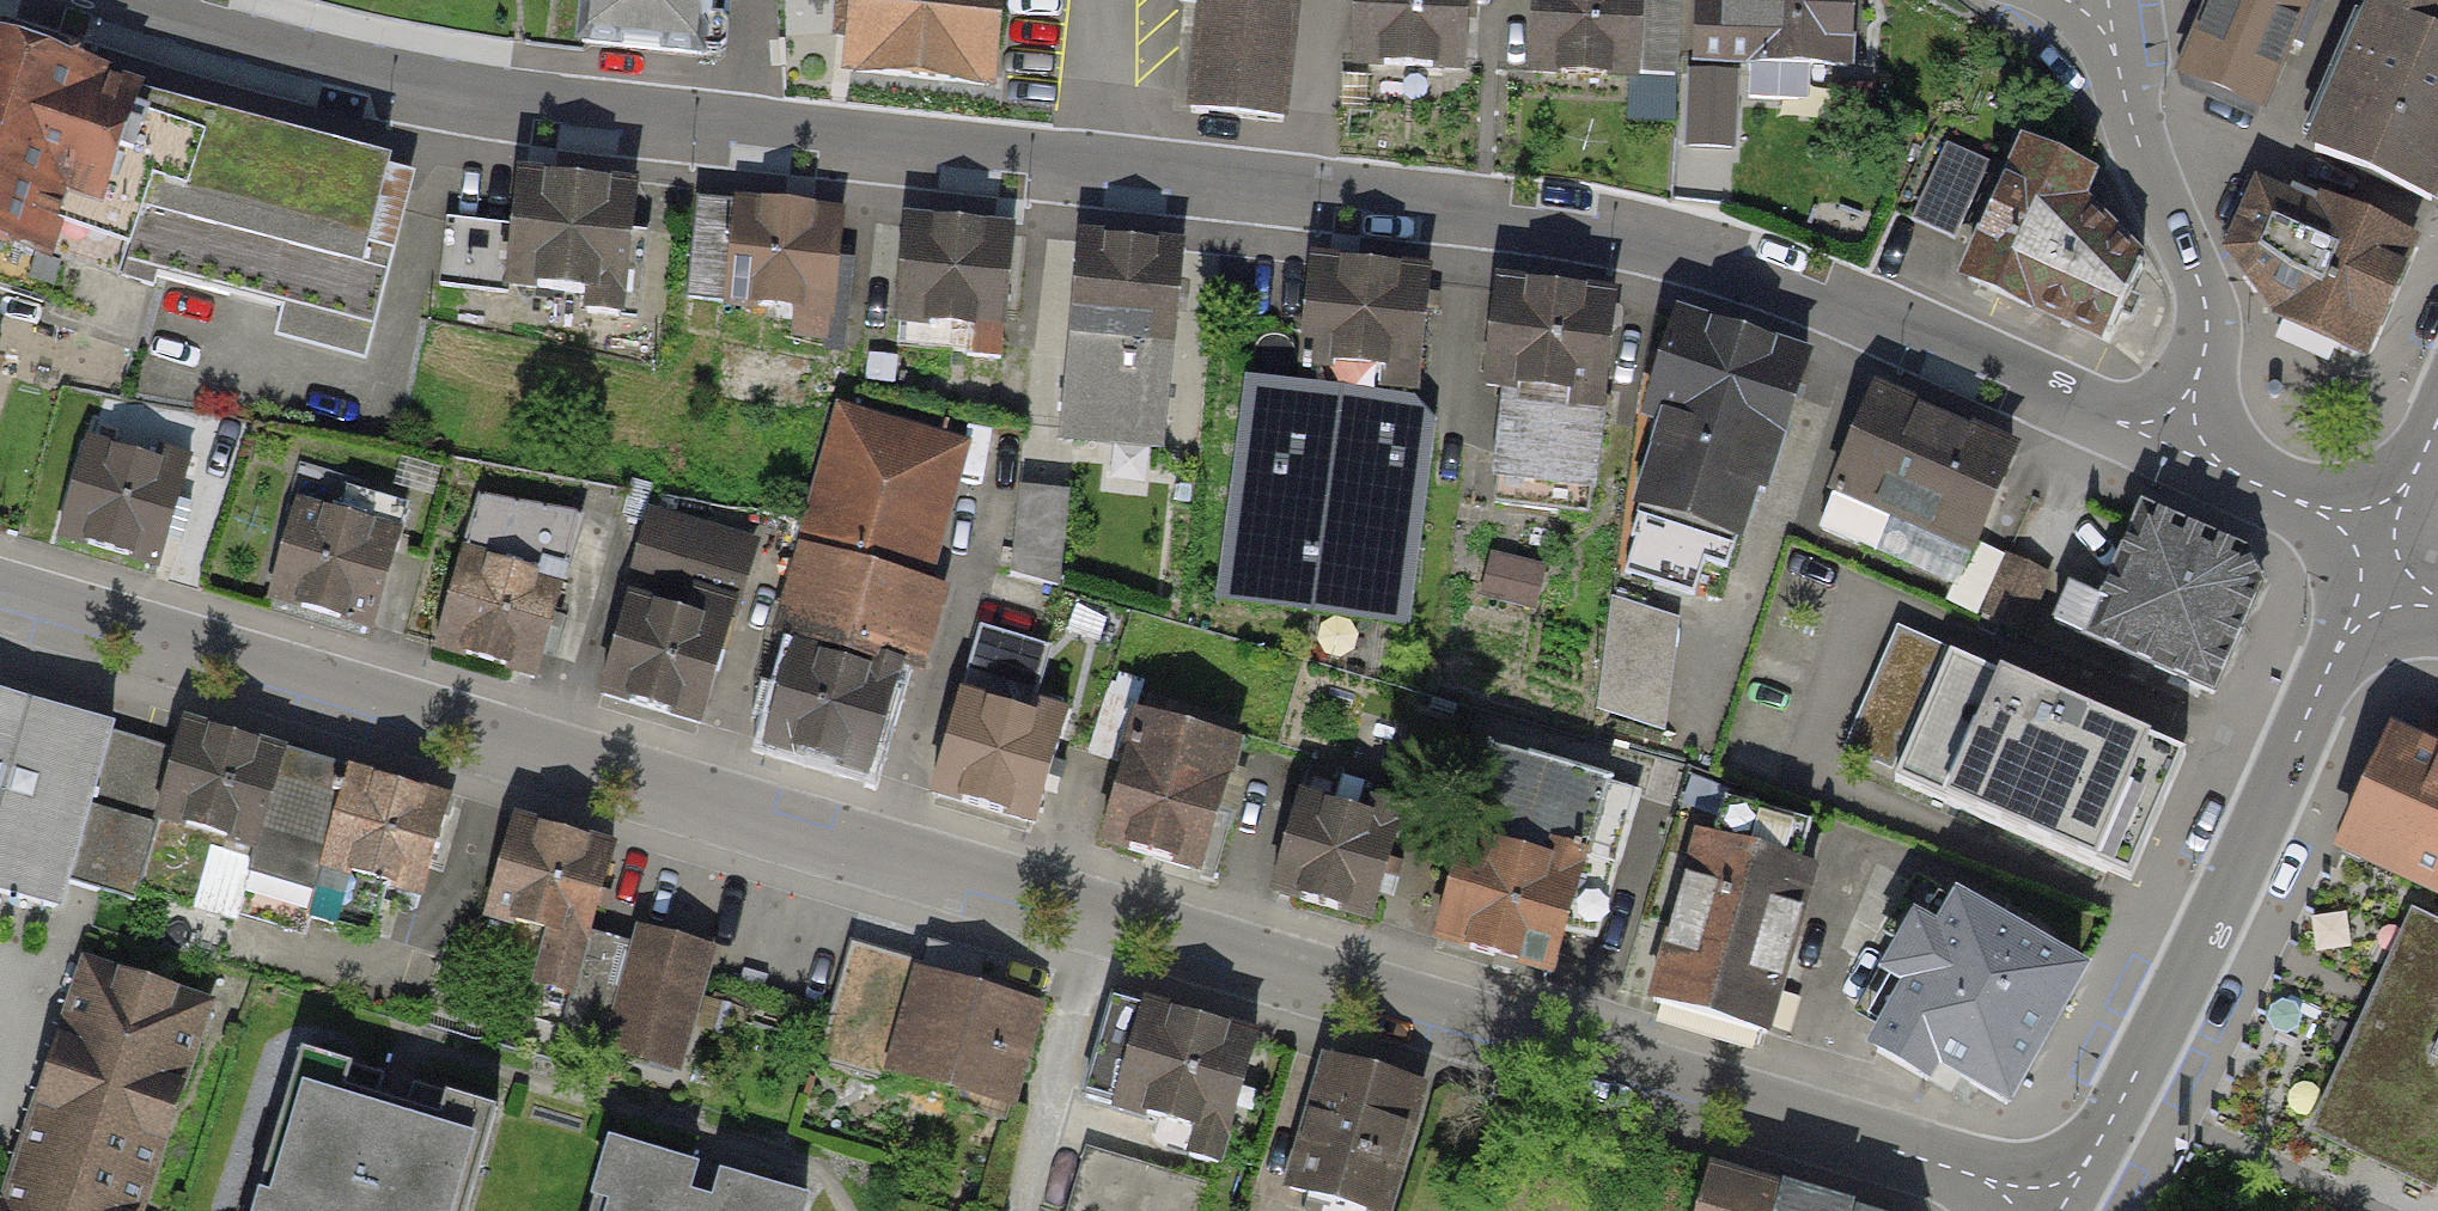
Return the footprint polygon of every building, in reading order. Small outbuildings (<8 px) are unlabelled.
[(556,50),(675,63),(681,0),(561,0),(556,50)] [(851,70),(988,85),(998,0),(858,0),(851,70)] [(1294,0),(1201,0),(1191,116),(1283,124),(1285,100),(1290,40),(1294,0)] [(1467,0),(1358,0),(1357,67),(1465,70),(1467,0)] [(1638,0),(1518,0),(1516,85),(1637,87),(1638,0)] [(1858,0),(1725,0),(1723,60),(1855,66),(1858,0)] [(2210,0),(2218,3),(2188,76),(2260,107),(2283,52),(2297,58),(2312,21),(2299,15),(2305,0),(2211,0),(2210,0)] [(2291,153),(2432,214),(2437,200),(2437,0),(2358,0),(2291,153)] [(1737,71),(1690,68),(1686,143),(1709,144),(1733,145),(1737,71)] [(0,72),(0,293),(39,303),(20,377),(127,404),(160,276),(271,304),(261,343),(349,366),(398,173),(0,72)] [(1959,273),(2110,339),(2140,270),(2078,212),(2100,170),(2022,138),(1959,273)] [(1986,162),(1946,145),(1914,216),(1936,226),(1954,234),(1986,162)] [(2370,334),(2411,244),(2323,203),(2317,214),(2259,189),(2233,250),(2277,312),(2344,344),(2370,334)] [(644,309),(650,204),(496,195),(489,299),(644,309)] [(834,329),(845,225),(708,210),(700,286),(717,288),(714,316),(834,329)] [(1010,341),(1018,241),(902,232),(894,332),(1010,341)] [(1163,448),(1183,248),(1079,237),(1059,437),(1163,448)] [(1419,416),(1433,288),(1299,274),(1286,396),(1253,392),(1230,612),(1414,631),(1437,418),(1419,416)] [(1594,505),(1621,310),(1507,295),(1480,489),(1594,505)] [(1773,503),(1811,373),(1657,328),(1619,458),(1640,464),(1621,531),(1734,564),(1754,497),(1773,503)] [(2010,462),(1873,403),(1823,519),(1957,577),(1943,610),(2026,646),(2053,585),(1972,550),(2010,462)] [(954,456),(836,422),(768,650),(784,654),(757,744),(877,779),(933,592),(915,586),(954,456)] [(160,571),(192,478),(81,440),(49,532),(160,571)] [(1045,487),(1020,485),(1013,572),(1057,585),(1070,489),(1045,487)] [(403,528),(297,499),(269,600),(375,629),(403,528)] [(423,649),(533,684),(583,528),(468,508),(423,649)] [(708,732),(754,552),(631,520),(584,701),(708,732)] [(2224,706),(2273,582),(2133,527),(2084,652),(2224,706)] [(927,797),(1034,828),(1065,725),(1014,710),(1029,659),(973,643),(927,797)] [(2124,900),(2180,766),(1896,647),(1839,781),(2124,900)] [(53,908),(61,904),(67,883),(100,892),(146,739),(0,695),(0,891),(53,908)] [(420,894),(447,804),(182,725),(175,748),(146,739),(100,892),(134,902),(138,890),(235,918),(256,846),(321,866),(306,918),(372,937),(388,884),(420,894)] [(2436,752),(2401,735),(2348,846),(2424,881),(2329,1093),(2437,1144),(2437,750),(2436,752)] [(1215,883),(1244,773),(1128,742),(1099,852),(1215,883)] [(1435,956),(1550,986),(1560,950),(1598,961),(1640,802),(1487,762),(1435,956)] [(1263,901),(1378,929),(1398,848),(1283,819),(1263,901)] [(589,931),(612,851),(514,823),(488,914),(552,932),(539,978),(570,987),(558,1029),(613,1044),(641,945),(589,931)] [(1784,1039),(1825,888),(1690,852),(1649,1003),(1784,1039)] [(2086,975),(1944,890),(1865,1021),(2008,1105),(2086,975)] [(703,957),(643,939),(641,945),(613,1044),(673,1061),(703,957)] [(1005,1121),(1037,1009),(975,991),(984,959),(930,944),(923,966),(848,945),(818,1051),(956,1091),(952,1105),(1005,1121)] [(208,1009),(84,968),(3,1210),(140,1210),(208,1009)] [(1218,1164),(1256,1040),(1115,998),(1086,1096),(1197,1129),(1189,1155),(1218,1164)] [(1327,1061),(1290,1187),(1373,1210),(1387,1210),(1422,1089),(1327,1061)] [(499,1120),(296,1066),(257,1210),(474,1210),(499,1120)] [(1082,1155),(1065,1210),(1205,1210),(1210,1194),(1082,1155)] [(611,1156),(596,1210),(807,1210),(722,1187),(716,1210),(698,1205),(705,1182),(611,1156)] [(1714,1173),(1704,1210),(1847,1210),(1714,1173)]
